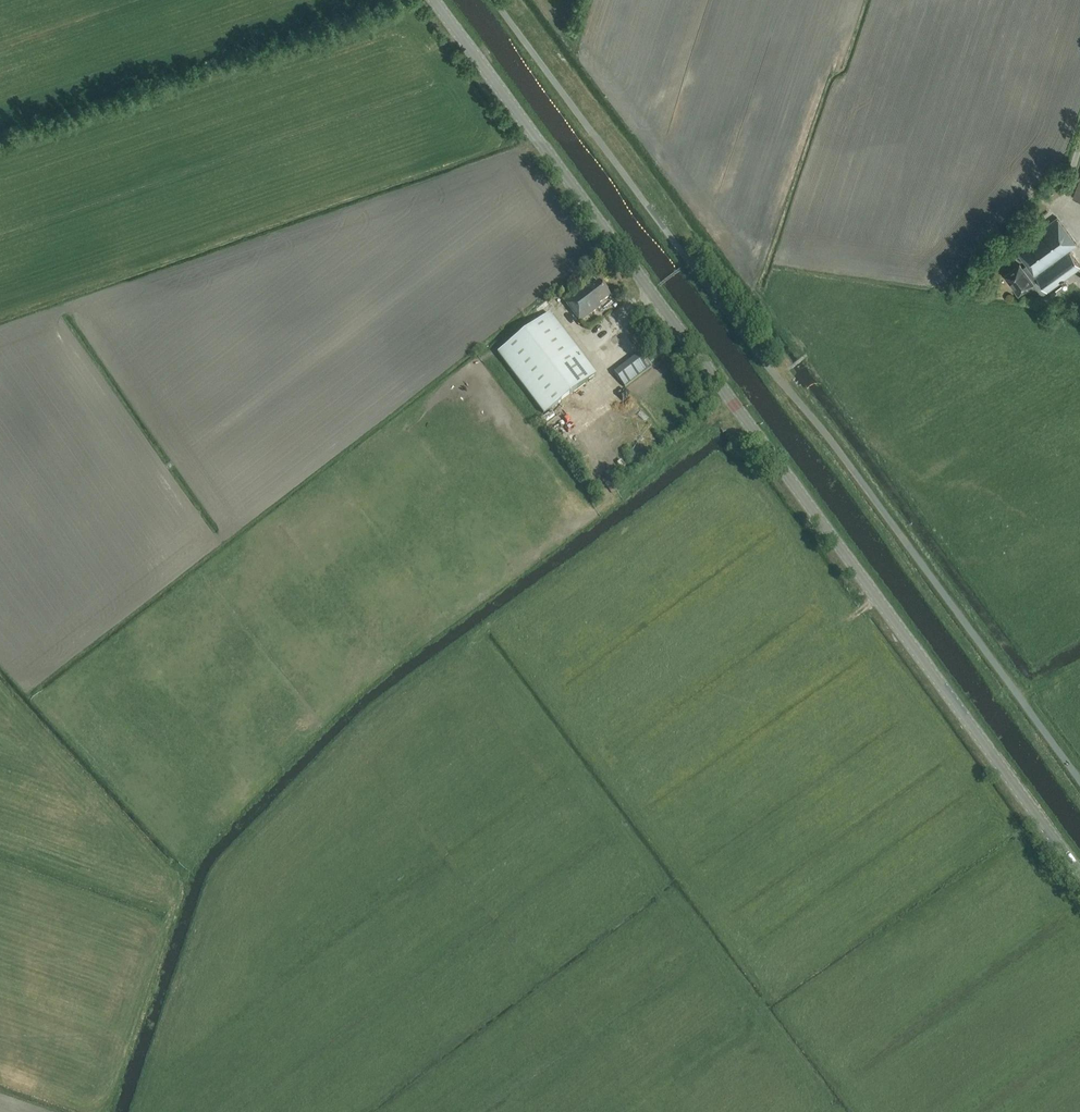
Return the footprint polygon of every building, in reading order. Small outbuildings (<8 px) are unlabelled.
[(1034,275),(1077,244),(1057,216),(1015,247),(1034,275)] [(1047,291),(1079,268),(1079,266),(1070,252),(1037,276),(1047,291)] [(1019,294),(1034,283),(1020,263),(1004,275),(1019,294)] [(609,297),(598,282),(587,290),(585,287),(564,303),(579,323),(593,313),(600,307),(599,305),(609,297)] [(544,415),(596,375),(549,314),(497,354),(544,415)] [(642,323),(636,327),(639,332),(645,328),(642,323)] [(624,388),(651,367),(641,353),(614,374),(624,388)]
